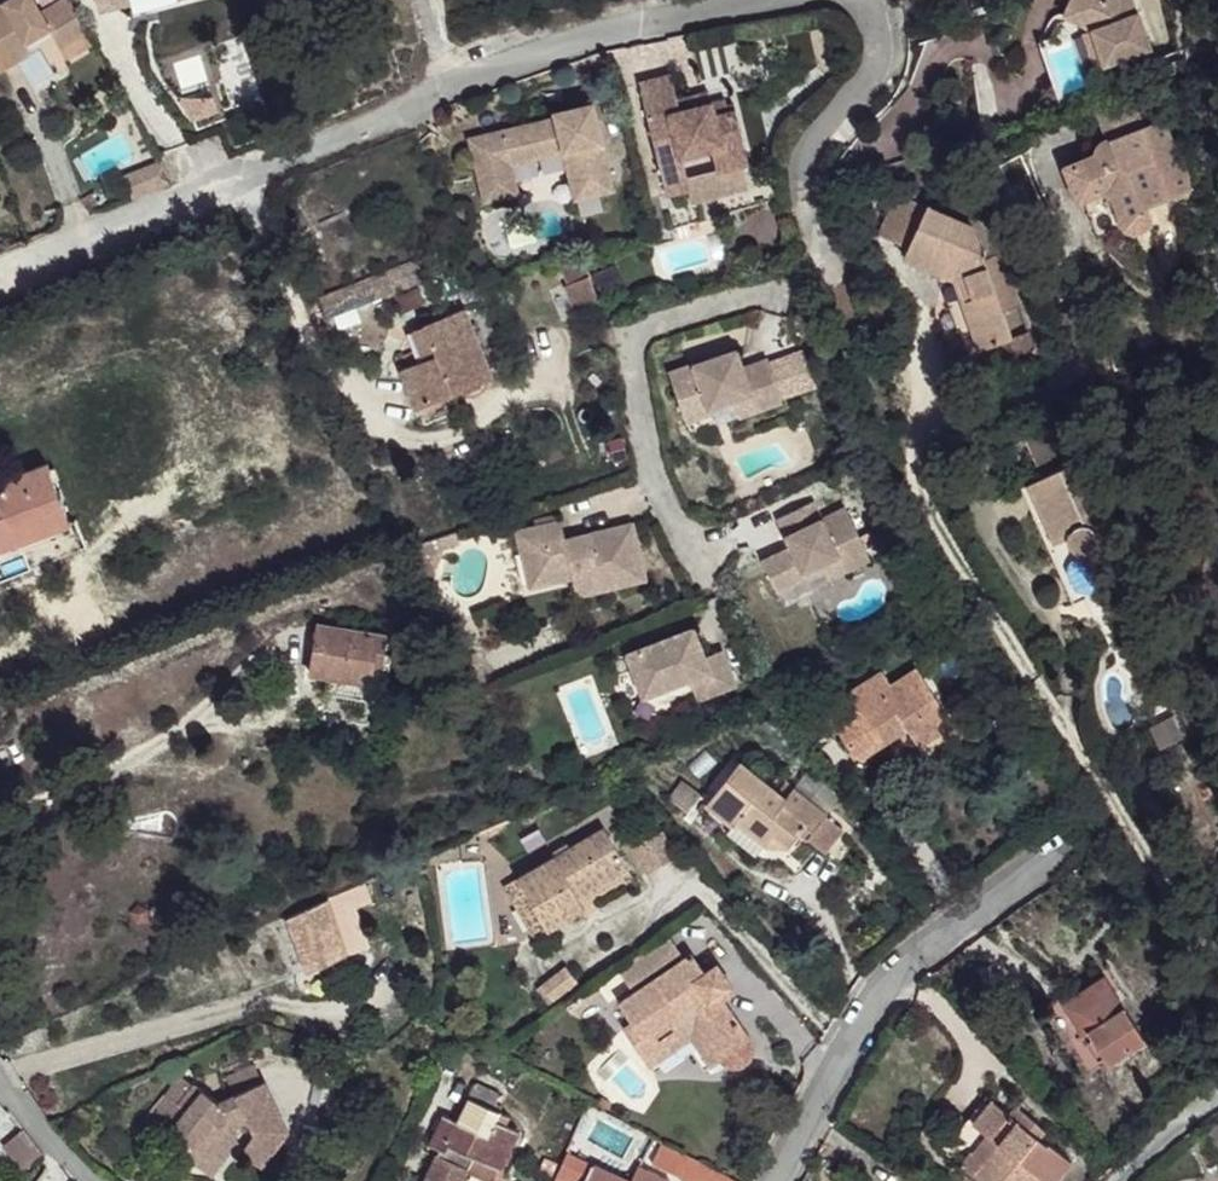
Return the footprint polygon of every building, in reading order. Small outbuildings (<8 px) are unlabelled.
[(30,51),(25,42),(48,28),(60,49),(86,34),(67,0),(63,0),(41,13),(34,0),(7,0),(0,4),(0,69),(30,51)] [(99,10),(130,3),(129,0),(96,0),(99,10)] [(965,11),(1003,0),(962,0),(965,11)] [(1063,16),(1091,29),(1103,65),(1150,49),(1133,0),(1071,0),(1063,16)] [(1094,68),(1103,65),(1091,29),(1082,32),(1094,68)] [(86,34),(60,49),(66,59),(92,44),(86,34)] [(639,84),(666,195),(690,189),(687,179),(682,157),(711,150),(717,172),(742,165),(749,164),(735,106),(728,107),(726,100),(711,104),(680,112),(677,100),(671,76),(639,84)] [(677,100),(680,112),(711,104),(709,92),(677,100)] [(1108,139),(1143,126),(1133,98),(1098,111),(1108,139)] [(503,143),(472,151),(484,202),(518,194),(511,164),(564,151),(571,182),(595,176),(599,193),(614,190),(593,104),(554,113),(555,117),(500,131),(503,143)] [(1144,208),(1190,191),(1162,119),(1143,126),(1108,139),(1109,144),(1109,148),(1107,152),(1100,155),(1094,154),(1063,166),(1077,202),(1101,192),(1111,196),(1123,229),(1132,233),(1145,229),(1148,220),(1144,208)] [(500,131),(469,138),(472,151),(503,143),(500,131)] [(1099,143),(1094,154),(1100,155),(1107,152),(1109,148),(1109,144),(1108,139),(1103,141),(1099,143)] [(133,198),(172,182),(161,161),(125,176),(133,198)] [(748,188),(742,165),(717,172),(687,179),(690,189),(693,202),(748,188)] [(595,176),(571,182),(575,199),(599,193),(595,176)] [(903,258),(937,273),(941,286),(947,284),(971,353),(1011,339),(1003,314),(1020,308),(1002,255),(985,262),(974,229),(924,207),(927,200),(917,196),(918,193),(903,186),(899,196),(895,194),(877,236),(907,249),(903,258)] [(91,193),(80,200),(85,207),(89,209),(98,204),(91,193)] [(456,267),(450,247),(318,298),(325,317),(456,267)] [(560,261),(570,284),(589,276),(580,255),(560,261)] [(614,265),(592,275),(602,298),(624,288),(614,265)] [(570,284),(567,286),(578,313),(600,304),(589,276),(570,284)] [(971,353),(947,284),(941,286),(966,355),(971,353)] [(490,376),(463,310),(422,326),(423,327),(412,331),(421,351),(403,358),(407,368),(401,370),(416,406),(490,376)] [(1037,354),(1029,333),(1008,340),(1015,362),(1037,354)] [(736,349),(668,372),(686,423),(713,413),(711,408),(734,400),(751,394),(757,411),(782,403),(767,359),(743,367),(736,349)] [(757,411),(751,394),(734,400),(740,417),(757,411)] [(1043,477),(1077,462),(1061,426),(1027,441),(1043,477)] [(1043,477),(1027,484),(1056,548),(1049,552),(1072,605),(1131,578),(1079,461),(1077,462),(1043,477)] [(47,463),(0,481),(0,551),(70,524),(47,463)] [(1049,552),(1056,548),(1027,484),(1020,487),(1049,552)] [(761,561),(776,592),(807,577),(805,572),(821,564),(838,556),(845,572),(870,561),(864,550),(876,544),(871,532),(859,538),(844,508),(821,519),(813,502),(777,519),(790,547),(761,561)] [(536,527),(558,522),(556,516),(534,521),(536,527)] [(646,579),(633,523),(564,539),(560,521),(558,522),(536,527),(516,532),(530,588),(573,578),(597,572),(602,591),(646,579)] [(460,545),(455,533),(438,538),(443,551),(460,545)] [(443,551),(438,538),(411,548),(422,578),(434,574),(443,551)] [(845,572),(838,556),(821,564),(829,580),(845,572)] [(602,591),(597,572),(573,578),(577,597),(602,591)] [(383,702),(391,654),(383,653),(385,635),(318,625),(310,674),(330,676),(361,682),(359,698),(383,702)] [(694,628),(627,654),(643,697),(691,679),(699,700),(736,686),(723,650),(705,657),(694,628)] [(953,725),(917,669),(891,685),(883,671),(835,701),(848,722),(838,728),(844,738),(841,740),(859,769),(892,748),(888,741),(883,733),(902,721),(907,729),(918,747),(953,725)] [(359,698),(361,682),(330,676),(326,693),(359,698)] [(907,729),(902,721),(883,733),(888,741),(907,729)] [(1215,793),(1217,792),(1217,760),(1202,767),(1215,793)] [(776,792),(739,762),(707,804),(733,824),(727,832),(756,855),(765,844),(773,833),(789,846),(799,832),(823,851),(841,829),(792,788),(784,799),(776,792)] [(784,799),(792,788),(785,782),(776,792),(784,799)] [(604,828),(504,886),(512,901),(525,894),(547,931),(584,909),(578,898),(627,869),(604,828)] [(675,856),(662,832),(635,847),(648,871),(675,856)] [(765,844),(789,846),(773,833),(765,844)] [(288,918),(308,973),(368,946),(355,908),(370,902),(363,884),(288,918)] [(547,931),(525,894),(512,901),(534,938),(547,931)] [(668,935),(618,970),(630,987),(680,952),(668,935)] [(704,974),(691,954),(619,1003),(633,1022),(624,1028),(643,1057),(695,1022),(720,1059),(722,1062),(730,1066),(736,1067),(743,1065),(749,1059),(751,1055),(752,1047),(751,1043),(719,996),(731,987),(716,965),(704,974)] [(565,966),(536,989),(548,1005),(577,982),(565,966)] [(1144,1040),(1104,975),(1050,1010),(1090,1074),(1144,1040)] [(596,985),(566,1006),(571,1014),(601,993),(596,985)] [(720,1059),(695,1022),(643,1057),(649,1066),(692,1038),(710,1066),(720,1059)] [(235,1096),(262,1082),(263,1082),(254,1066),(227,1079),(235,1096)] [(143,1126),(171,1131),(186,1111),(179,1105),(195,1084),(183,1075),(143,1126)] [(180,1152),(206,1172),(233,1137),(229,1129),(246,1121),(253,1135),(240,1151),(260,1166),(287,1131),(263,1082),(235,1096),(219,1103),(195,1084),(179,1105),(186,1111),(171,1131),(187,1144),(180,1152)] [(476,1083),(468,1098),(499,1113),(502,1106),(496,1103),(500,1095),(476,1083)] [(424,1180),(463,1180),(467,1172),(487,1180),(494,1180),(519,1131),(505,1124),(508,1118),(499,1113),(468,1098),(457,1122),(444,1115),(429,1145),(439,1150),(424,1180)] [(960,1165),(980,1180),(1056,1180),(1072,1162),(1048,1143),(1046,1145),(1038,1138),(1044,1131),(1035,1121),(1025,1112),(1018,1121),(1008,1113),(992,1100),(961,1138),(973,1148),(960,1165)] [(1008,1113),(1018,1121),(1025,1112),(1014,1104),(1008,1113)] [(1217,1147),(1217,1125),(1207,1133),(1217,1147)] [(2,1145),(22,1170),(43,1153),(23,1128),(2,1145)] [(661,1143),(651,1164),(673,1174),(683,1153),(661,1143)] [(566,1152),(557,1173),(575,1180),(626,1180),(566,1152)] [(638,1167),(631,1180),(669,1180),(638,1167)]
